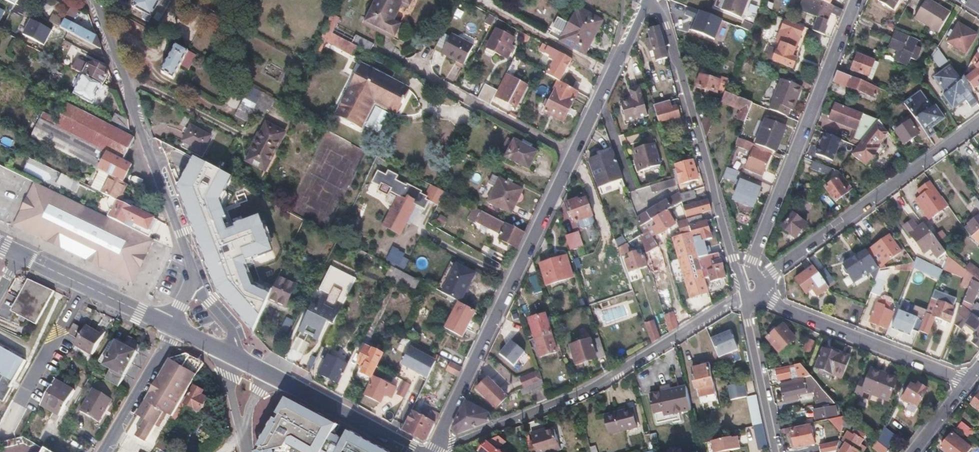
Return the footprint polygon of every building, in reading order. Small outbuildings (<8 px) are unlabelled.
[(132,6),(145,14),(152,17),(155,11),(161,0),(136,0),(132,6)] [(167,0),(161,0),(155,11),(162,15),(170,2),(167,0)] [(201,12),(204,6),(193,0),(179,0),(201,12)] [(223,7),(211,0),(207,8),(219,14),(223,7)] [(360,17),(386,31),(403,0),(369,0),(360,17)] [(720,9),(741,17),(747,0),(724,0),(720,9)] [(798,10),(818,17),(813,30),(825,35),(827,28),(826,27),(827,25),(825,24),(830,12),(840,16),(843,9),(841,8),(829,4),(820,0),(802,0),(798,10)] [(879,3),(894,12),(901,0),(881,0),(879,3)] [(928,0),(927,0),(916,20),(940,34),(950,16),(935,7),(937,5),(928,0)] [(16,5),(14,4),(11,11),(16,13),(20,5),(16,3),(16,5)] [(937,5),(935,7),(950,16),(952,14),(937,5)] [(71,8),(67,15),(69,17),(67,21),(76,26),(84,11),(81,10),(80,10),(77,9),(76,11),(71,8)] [(602,21),(577,8),(568,24),(593,38),(602,21)] [(724,22),(700,13),(694,31),(717,41),(724,22)] [(152,17),(145,14),(142,19),(149,23),(152,17)] [(332,14),(332,15),(325,29),(330,32),(333,33),(335,27),(340,18),(332,14)] [(506,23),(497,18),(494,24),(503,28),(506,23)] [(754,23),(741,18),(737,26),(751,31),(754,23)] [(30,19),(23,33),(44,44),(52,29),(30,19)] [(64,19),(60,27),(102,49),(98,37),(76,26),(67,21),(64,19)] [(804,26),(790,21),(778,51),(777,51),(773,59),(792,67),(796,58),(792,57),(804,26)] [(593,38),(568,24),(559,40),(584,54),(590,42),(593,38)] [(977,35),(959,24),(948,42),(966,53),(977,35)] [(751,31),(737,26),(734,32),(741,36),(743,32),(749,35),(751,31)] [(335,27),(333,33),(352,44),(355,38),(335,27)] [(650,38),(652,42),(657,61),(667,57),(658,27),(648,30),(650,38)] [(501,31),(497,29),(486,50),(494,55),(496,52),(508,58),(511,52),(513,49),(513,48),(510,47),(515,38),(505,34),(501,31)] [(325,30),(321,38),(326,40),(352,54),(356,45),(352,44),(333,33),(330,32),(325,30)] [(910,35),(897,30),(889,47),(899,51),(900,49),(901,50),(903,45),(906,46),(903,51),(899,61),(907,65),(911,56),(916,58),(921,47),(918,46),(920,43),(917,42),(918,41),(909,37),(910,35)] [(355,38),(352,44),(356,45),(370,53),(375,45),(357,35),(355,38)] [(474,47),(452,35),(444,50),(451,54),(449,58),(464,66),(474,47)] [(527,35),(525,40),(524,42),(532,47),(535,40),(527,35)] [(326,40),(321,38),(315,50),(320,53),(326,40)] [(543,44),(535,40),(532,47),(539,51),(543,44)] [(189,51),(176,44),(161,73),(174,79),(181,65),(189,51)] [(554,50),(543,44),(539,51),(550,57),(554,50)] [(370,53),(356,45),(352,54),(366,61),(370,53)] [(930,57),(939,69),(948,62),(938,47),(930,57)] [(900,49),(899,51),(895,60),(899,61),(903,51),(901,50),(900,49)] [(550,57),(549,59),(554,62),(548,72),(561,80),(572,60),(554,50),(550,57)] [(196,55),(189,51),(181,65),(189,69),(196,55)] [(875,60),(858,54),(849,75),(852,76),(860,80),(863,74),(868,76),(875,60)] [(0,55),(0,64),(6,67),(9,60),(0,55)] [(521,60),(516,57),(512,63),(517,66),(521,60)] [(978,69),(966,77),(974,88),(978,85),(978,60),(974,64),(978,69)] [(88,67),(79,63),(76,70),(80,72),(84,74),(88,67)] [(89,65),(88,67),(84,74),(103,84),(107,75),(105,69),(95,64),(89,65)] [(410,89),(364,65),(339,113),(362,125),(375,101),(397,113),(410,89)] [(951,66),(934,78),(946,94),(943,97),(953,110),(965,101),(971,108),(978,103),(973,96),(961,80),(951,66)] [(849,75),(837,70),(833,80),(849,86),(852,76),(849,75)] [(720,76),(710,73),(707,79),(717,82),(719,77),(720,76)] [(84,74),(83,77),(74,94),(93,104),(103,84),(84,74)] [(964,75),(961,80),(973,96),(977,93),(974,88),(966,77),(964,75)] [(860,80),(852,76),(849,86),(857,90),(861,91),(866,93),(868,88),(870,83),(860,80)] [(707,79),(701,77),(697,88),(717,95),(718,90),(721,84),(717,82),(707,79)] [(731,79),(719,77),(717,82),(721,84),(718,90),(726,92),(731,79)] [(513,78),(510,84),(501,99),(516,107),(528,86),(513,78)] [(799,87),(780,79),(768,109),(786,116),(789,110),(792,111),(796,100),(794,99),(799,87)] [(510,84),(503,80),(498,90),(495,96),(501,99),(510,84)] [(553,90),(554,90),(544,113),(563,122),(578,92),(557,80),(553,90)] [(498,90),(485,83),(478,98),(490,105),(495,96),(498,90)] [(263,92),(250,85),(234,116),(247,123),(253,110),(263,92)] [(631,99),(619,102),(625,121),(646,114),(638,85),(628,89),(630,95),(631,99)] [(884,89),(875,86),(873,90),(882,94),(884,89)] [(920,89),(903,102),(930,138),(938,132),(933,125),(945,116),(935,103),(932,105),(920,89)] [(275,98),(263,92),(253,110),(263,116),(266,109),(269,111),(275,98)] [(726,92),(722,101),(742,110),(738,118),(745,121),(753,103),(726,92)] [(672,108),(670,100),(654,105),(656,113),(672,108)] [(853,109),(836,102),(830,116),(838,119),(837,122),(846,126),(853,109)] [(55,126),(57,127),(77,137),(107,152),(123,160),(134,138),(67,104),(58,121),(55,126)] [(478,110),(470,106),(466,112),(467,113),(475,117),(478,110)] [(672,108),(656,113),(659,122),(680,115),(677,106),(672,108)] [(861,112),(853,109),(846,126),(855,130),(856,127),(855,127),(858,119),(861,112)] [(879,119),(861,112),(858,119),(874,126),(879,119)] [(44,113),(41,119),(55,126),(58,121),(56,119),(44,113)] [(115,113),(112,120),(129,129),(127,119),(115,113)] [(475,117),(467,113),(459,128),(467,132),(475,117)] [(705,117),(702,124),(707,138),(714,121),(705,117)] [(55,126),(41,119),(31,138),(53,149),(57,141),(54,140),(56,136),(53,135),(57,127),(55,126)] [(784,127),(765,119),(755,144),(772,151),(775,152),(784,127)] [(856,127),(855,130),(851,138),(861,142),(874,126),(858,119),(855,127),(856,127)] [(874,126),(861,142),(852,153),(866,165),(880,148),(884,151),(889,145),(885,142),(890,135),(879,119),(874,126)] [(909,120),(895,130),(904,143),(918,133),(909,120)] [(285,132),(267,123),(259,138),(277,147),(285,132)] [(212,135),(191,125),(183,141),(203,151),(212,135)] [(53,135),(56,136),(54,140),(57,141),(71,148),(77,137),(57,127),(53,135)] [(816,154),(833,161),(842,139),(825,132),(816,154)] [(77,137),(71,148),(67,156),(98,170),(107,152),(77,137)] [(755,144),(739,137),(735,146),(752,152),(755,144)] [(277,147),(259,138),(248,161),(265,170),(277,147)] [(71,148),(57,141),(53,149),(67,156),(71,148)] [(537,153),(515,141),(506,158),(528,169),(537,153)] [(654,142),(633,148),(636,159),(639,171),(661,165),(654,142)] [(755,144),(752,152),(746,165),(763,172),(772,151),(755,144)] [(622,179),(611,147),(601,151),(602,155),(589,160),(599,188),(622,179)] [(172,171),(205,261),(217,294),(256,332),(268,299),(273,290),(265,266),(284,257),(268,214),(233,226),(229,209),(241,183),(181,149),(172,171)] [(123,160),(107,152),(98,170),(104,173),(114,178),(123,160)] [(690,153),(680,156),(682,163),(692,160),(690,153)] [(676,164),(677,170),(681,184),(698,178),(693,159),(692,160),(682,163),(676,164)] [(132,164),(123,160),(114,178),(122,182),(132,164)] [(827,165),(813,161),(810,168),(824,173),(827,165)] [(739,169),(728,165),(724,174),(735,179),(739,169)] [(384,226),(400,235),(415,205),(423,209),(428,200),(424,199),(426,196),(419,192),(420,191),(405,183),(404,185),(394,179),(396,175),(386,170),(384,174),(376,170),(370,181),(379,186),(376,190),(387,195),(389,191),(399,196),(384,226)] [(61,173),(57,182),(70,189),(74,180),(61,173)] [(114,178),(104,173),(96,190),(112,198),(116,190),(118,191),(123,182),(122,182),(114,178)] [(843,174),(837,179),(848,193),(853,189),(843,174)] [(938,174),(930,180),(940,193),(947,188),(938,174)] [(524,190),(499,178),(487,201),(512,214),(524,190)] [(837,179),(826,187),(836,201),(848,193),(837,179)] [(79,182),(74,180),(70,189),(69,189),(75,192),(78,185),(79,182)] [(750,216),(761,188),(739,180),(737,185),(733,196),(737,211),(750,216)] [(925,193),(915,201),(927,218),(947,203),(940,194),(939,195),(930,182),(921,188),(925,193)] [(153,241),(35,185),(15,226),(133,283),(153,241)] [(95,193),(78,185),(75,192),(92,200),(95,193)] [(444,191),(433,185),(426,198),(438,204),(444,191)] [(694,190),(680,194),(682,201),(682,202),(697,197),(694,190)] [(680,193),(667,200),(672,207),(682,201),(680,194),(680,193)] [(240,198),(239,202),(249,207),(252,201),(245,197),(240,198)] [(272,203),(261,197),(258,204),(270,210),(273,203),(272,203)] [(809,202),(797,197),(795,203),(806,207),(809,202)] [(577,199),(566,204),(569,211),(571,210),(575,221),(578,220),(580,227),(584,228),(593,225),(595,221),(592,215),(593,215),(587,198),(578,202),(577,199)] [(117,200),(108,217),(149,237),(153,229),(158,220),(117,200)] [(672,207),(667,200),(648,211),(653,218),(667,210),(671,208),(672,207)] [(671,208),(674,213),(678,219),(682,236),(692,233),(690,226),(689,224),(687,218),(687,217),(684,208),(682,202),(682,201),(672,207),(671,208)] [(709,201),(684,208),(687,217),(712,210),(709,201)] [(13,225),(20,207),(15,205),(7,223),(13,225)] [(500,239),(517,248),(525,232),(477,208),(472,218),(503,232),(500,239)] [(667,210),(653,218),(657,225),(652,228),(657,235),(675,223),(670,215),(667,210)] [(653,218),(648,211),(637,218),(640,226),(645,223),(653,218)] [(702,214),(687,218),(689,224),(703,220),(702,214)] [(807,224),(793,214),(783,228),(796,238),(807,224)] [(968,224),(970,226),(966,229),(972,237),(978,231),(978,215),(968,224)] [(653,218),(645,223),(649,230),(652,228),(657,225),(653,218)] [(692,233),(699,258),(711,255),(709,246),(706,247),(704,241),(713,238),(708,221),(690,226),(692,233)] [(643,233),(641,234),(646,252),(658,245),(649,230),(645,223),(640,226),(643,233)] [(924,224),(910,235),(923,253),(926,251),(924,248),(928,245),(925,241),(932,235),(924,224)] [(579,231),(565,235),(570,250),(584,246),(579,231)] [(682,236),(674,238),(691,297),(702,294),(709,292),(705,277),(699,258),(692,233),(682,236)] [(926,251),(930,248),(938,260),(946,254),(938,243),(932,235),(925,241),(928,245),(924,248),(926,251)] [(876,249),(872,252),(876,257),(874,258),(882,267),(893,259),(891,256),(888,252),(897,245),(890,236),(875,247),(876,249)] [(614,238),(608,240),(612,250),(618,248),(614,238)] [(627,243),(618,248),(620,255),(631,249),(630,247),(627,243)] [(659,246),(661,250),(655,254),(657,261),(668,257),(664,244),(659,246)] [(659,246),(658,245),(646,252),(648,258),(655,254),(661,250),(659,246)] [(900,250),(897,245),(888,252),(891,256),(900,250)] [(386,261),(404,269),(410,257),(392,249),(386,261)] [(630,258),(625,260),(629,272),(647,266),(644,253),(638,255),(636,251),(629,253),(630,258)] [(881,269),(868,251),(847,265),(846,270),(849,275),(854,275),(859,282),(860,282),(870,275),(874,272),(877,277),(881,269)] [(721,259),(719,253),(711,255),(699,258),(705,277),(710,276),(711,281),(726,277),(721,259)] [(566,255),(540,264),(547,285),(573,276),(566,255)] [(915,263),(914,264),(940,279),(944,271),(917,257),(915,263)] [(457,265),(451,262),(437,289),(460,302),(463,295),(446,285),(457,265)] [(474,273),(457,265),(446,285),(463,295),(474,273)] [(968,272),(958,265),(955,270),(964,277),(968,272)] [(818,272),(815,267),(797,280),(807,293),(813,289),(819,296),(830,288),(818,272)] [(826,267),(818,272),(830,288),(838,282),(826,267)] [(403,271),(396,268),(390,280),(398,284),(399,282),(415,291),(420,281),(403,271)] [(59,286),(33,274),(18,299),(11,311),(37,325),(59,286)] [(538,274),(530,277),(534,293),(543,290),(538,274)] [(872,277),(870,275),(860,282),(862,284),(872,277)] [(279,276),(275,284),(273,290),(268,299),(286,308),(297,284),(279,276)] [(886,283),(877,280),(871,293),(880,297),(886,283)] [(969,286),(964,299),(963,301),(971,305),(978,286),(978,283),(972,280),(969,286)] [(969,286),(964,283),(958,296),(964,299),(969,286)] [(709,292),(702,294),(705,305),(713,302),(709,292)] [(316,309),(311,307),(299,330),(318,340),(328,323),(333,325),(342,307),(323,297),(316,309)] [(891,305),(879,300),(870,323),(886,329),(893,313),(889,311),(891,305)] [(938,302),(933,300),(927,314),(933,316),(938,302)] [(963,301),(962,305),(969,311),(971,307),(971,305),(963,301)] [(953,308),(938,302),(933,316),(935,317),(947,322),(949,320),(951,321),(954,312),(952,311),(953,308)] [(474,313),(458,304),(445,328),(462,337),(474,313)] [(962,305),(955,322),(962,328),(966,323),(978,333),(972,342),(978,347),(978,346),(978,319),(969,311),(962,305)] [(969,311),(978,319),(978,308),(976,306),(973,309),(971,307),(969,311)] [(927,314),(914,309),(911,316),(918,319),(924,321),(927,314)] [(911,316),(899,311),(893,329),(910,336),(912,332),(918,319),(911,316)] [(668,314),(664,315),(669,332),(677,327),(673,312),(668,314)] [(545,314),(529,319),(535,337),(550,333),(545,314)] [(933,316),(927,314),(921,331),(928,334),(935,317),(933,316)] [(924,321),(918,319),(912,332),(918,335),(924,321)] [(653,320),(646,323),(652,342),(659,338),(653,320)] [(79,325),(74,322),(69,331),(74,333),(79,325)] [(783,324),(767,338),(779,352),(796,339),(788,330),(783,324)] [(100,332),(87,325),(76,344),(93,353),(103,336),(99,334),(100,332)] [(340,330),(333,326),(325,343),(332,347),(340,330)] [(738,348),(730,330),(711,338),(718,356),(738,348)] [(550,333),(535,337),(540,357),(556,352),(550,333)] [(124,344),(112,337),(99,361),(111,367),(106,378),(118,385),(140,344),(128,337),(124,344)] [(583,345),(571,349),(577,367),(607,357),(600,339),(591,342),(589,338),(588,337),(582,339),(581,340),(583,345)] [(524,347),(511,338),(499,354),(512,364),(524,347)] [(813,344),(808,341),(804,350),(809,353),(813,344)] [(4,401),(26,360),(0,345),(0,399),(4,401)] [(383,353),(366,345),(358,363),(365,366),(362,373),(371,377),(383,353)] [(435,361),(410,348),(401,364),(427,378),(435,361)] [(840,354),(824,348),(816,367),(843,377),(851,356),(841,352),(840,354)] [(355,351),(351,349),(346,358),(351,360),(355,351)] [(348,365),(329,355),(320,373),(339,383),(348,365)] [(151,385),(155,392),(153,395),(151,397),(143,398),(134,413),(138,415),(134,422),(139,425),(129,442),(139,447),(149,432),(161,410),(165,412),(173,417),(188,390),(203,366),(199,361),(193,358),(190,357),(163,365),(151,385)] [(462,367),(450,361),(446,370),(458,376),(462,367)] [(802,363),(796,365),(799,378),(812,375),(807,369),(802,363)] [(711,364),(693,368),(699,396),(716,392),(711,364)] [(542,379),(538,368),(520,375),(525,387),(542,379)] [(792,369),(778,372),(781,383),(783,383),(787,382),(787,378),(793,377),(792,369)] [(866,379),(861,377),(854,394),(869,400),(872,392),(886,398),(894,380),(893,377),(886,374),(870,369),(866,379)] [(787,382),(783,383),(788,402),(802,399),(800,393),(809,391),(809,390),(816,388),(821,404),(832,399),(812,375),(799,378),(787,382)] [(211,381),(202,376),(192,393),(193,393),(206,401),(214,388),(208,385),(211,381)] [(398,389),(375,377),(366,395),(381,403),(385,394),(393,399),(398,389)] [(893,377),(894,380),(886,398),(888,399),(897,378),(893,377)] [(76,390),(56,378),(41,404),(61,414),(76,390)] [(488,378),(477,389),(496,408),(507,397),(505,395),(488,378)] [(544,385),(542,379),(525,387),(521,388),(523,394),(532,390),(544,385)] [(397,394),(404,397),(410,385),(403,381),(397,394)] [(728,385),(731,399),(748,395),(745,381),(728,385)] [(155,392),(151,385),(143,398),(151,397),(153,395),(155,392)] [(546,390),(544,385),(532,390),(534,395),(546,390)] [(909,386),(904,396),(901,401),(907,405),(908,404),(916,408),(926,390),(917,385),(914,389),(909,386)] [(687,386),(651,394),(655,415),(665,413),(665,415),(692,409),(687,386)] [(110,398),(91,387),(79,410),(97,421),(110,398)] [(192,393),(188,390),(173,417),(172,419),(177,421),(193,393),(192,393)] [(548,397),(546,390),(534,395),(537,402),(548,397)] [(336,431),(304,414),(307,409),(288,398),(274,423),(257,451),(286,451),(289,445),(302,451),(324,451),(335,433),(336,431)] [(487,412),(466,402),(453,427),(457,434),(491,421),(487,412)] [(404,426),(403,429),(424,441),(427,440),(440,413),(425,405),(420,415),(412,410),(404,426)] [(632,407),(606,414),(611,433),(637,426),(632,407)] [(836,407),(817,410),(818,418),(838,415),(836,407)] [(165,412),(161,410),(149,432),(152,434),(165,412)] [(854,423),(847,419),(844,425),(850,430),(854,423)] [(962,421),(957,428),(970,437),(975,431),(962,421)] [(812,425),(793,429),(797,448),(816,443),(812,425)] [(897,436),(884,427),(879,441),(888,448),(897,436)] [(532,431),(538,451),(549,451),(562,448),(556,428),(548,430),(542,432),(542,428),(532,431)] [(335,433),(324,451),(389,451),(350,431),(346,439),(335,433)] [(844,441),(847,443),(857,450),(858,449),(861,443),(864,439),(857,435),(857,434),(855,436),(849,432),(844,441)] [(941,447),(947,451),(968,451),(972,447),(953,433),(941,447)] [(713,439),(715,451),(730,451),(729,449),(741,447),(739,435),(731,437),(731,436),(713,439)] [(501,436),(489,440),(498,448),(507,441),(501,436)] [(159,439),(155,446),(164,451),(167,451),(170,446),(159,439)] [(840,442),(837,451),(839,451),(842,451),(847,443),(844,441),(841,439),(840,442)] [(877,439),(872,446),(880,451),(887,451),(889,449),(888,448),(879,441),(877,439)] [(482,450),(484,451),(503,451),(498,448),(489,440),(489,443),(482,450)] [(822,446),(823,451),(832,451),(837,451),(840,442),(822,446)] [(847,443),(842,451),(861,451),(858,449),(857,450),(847,443)]
